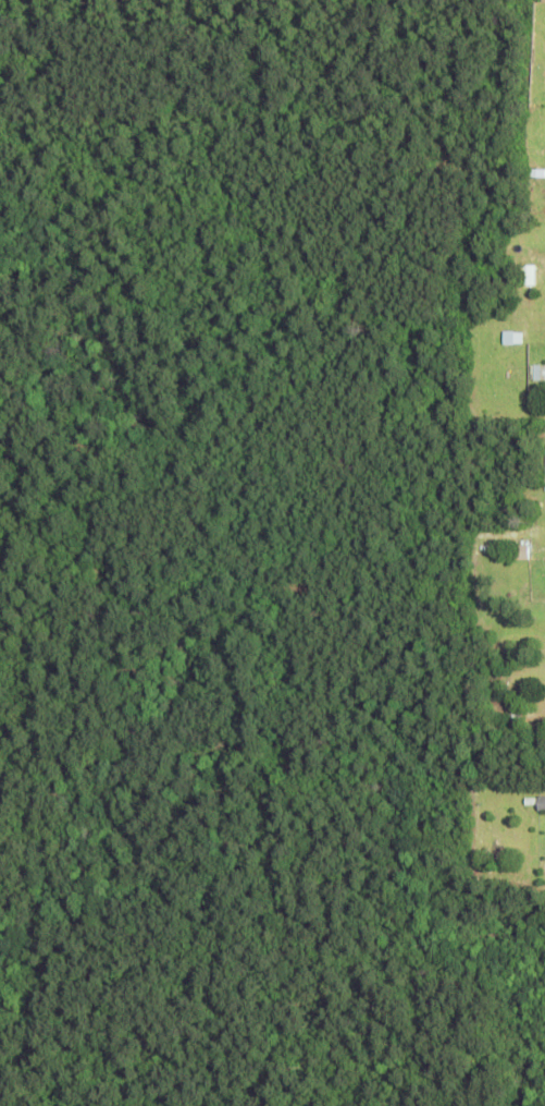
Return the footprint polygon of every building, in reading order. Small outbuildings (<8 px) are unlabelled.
[(535,265),(519,265),(519,285),(535,285),(535,265)] [(521,332),(502,331),(502,344),(521,344),(521,332)] [(511,558),(527,557),(527,544),(511,544),(511,558)]
